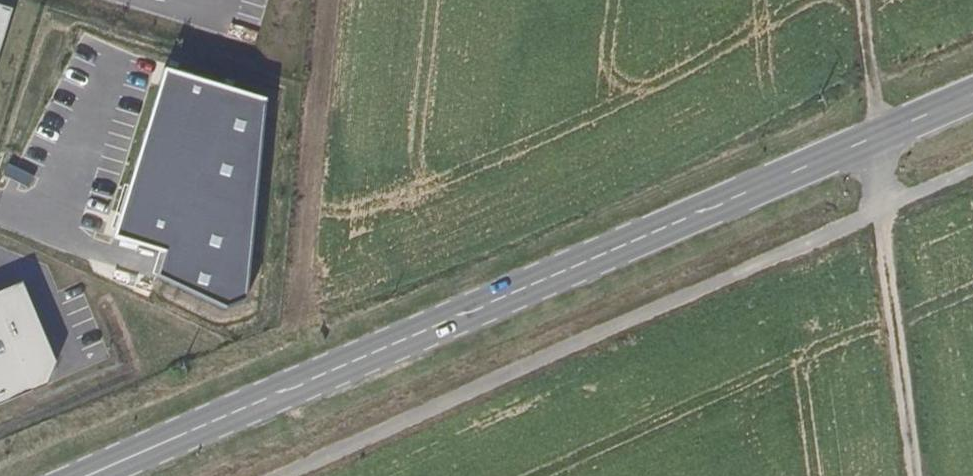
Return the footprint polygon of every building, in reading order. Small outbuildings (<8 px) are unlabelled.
[(0,3),(0,65),(17,9),(0,3)]
